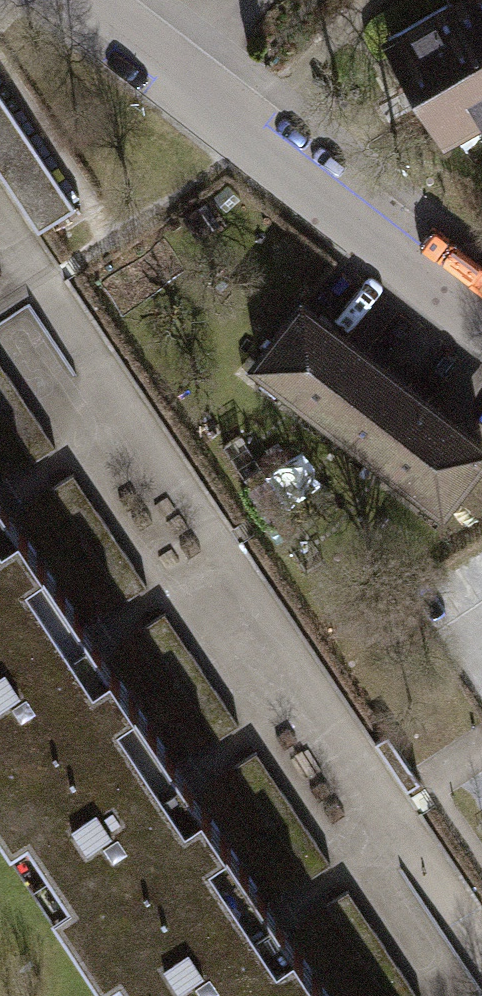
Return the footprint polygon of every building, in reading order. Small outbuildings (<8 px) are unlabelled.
[(390,49),(461,168),(481,155),(481,0),(468,0),(390,49)] [(38,234),(74,211),(0,97),(0,174),(38,234)] [(238,382),(303,432),(362,356),(297,306),(238,382)] [(23,383),(1,335),(0,336),(0,394),(23,383)] [(303,432),(367,481),(426,405),(362,356),(303,432)] [(432,531),(481,467),(481,448),(426,405),(367,481),(432,531)] [(15,467),(0,436),(0,474),(15,467)] [(48,572),(0,499),(0,603),(48,572)] [(0,603),(0,813),(144,720),(48,572),(0,603)] [(0,813),(0,837),(86,968),(241,868),(144,720),(0,813)] [(86,968),(104,995),(324,995),(241,868),(86,968)]
